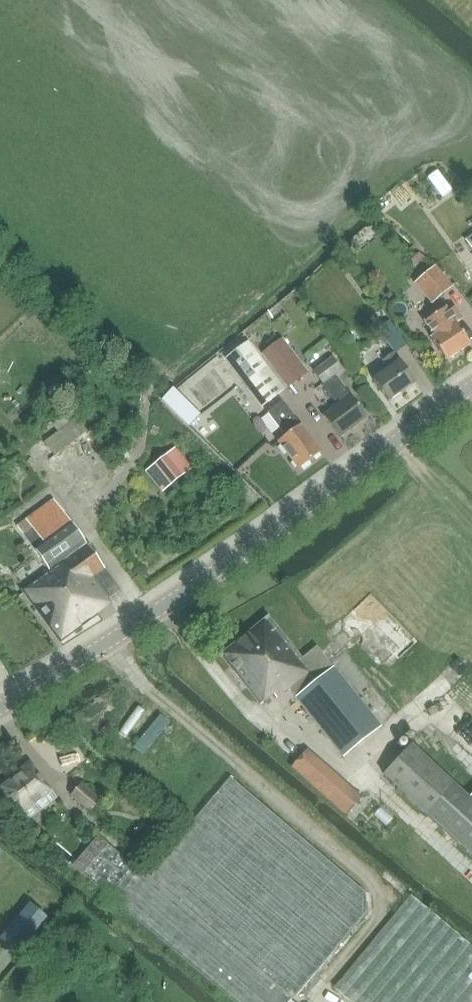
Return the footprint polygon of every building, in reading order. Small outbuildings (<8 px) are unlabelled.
[(412,197),(441,173),(430,160),(401,184),(412,197)] [(433,303),(452,287),(435,266),(416,282),(433,303)] [(434,337),(431,339),(446,361),(470,345),(456,323),(462,319),(455,307),(447,312),(445,309),(425,322),(434,337)] [(395,352),(406,344),(390,321),(378,329),(395,352)] [(282,338),(263,353),(288,387),(308,372),(282,338)] [(262,407),(285,389),(249,341),(226,358),(262,407)] [(389,402),(416,383),(394,352),(383,360),(389,369),(374,380),(389,402)] [(347,391),(335,376),(343,371),(332,358),(313,371),(323,387),(325,386),(336,400),(338,399),(340,403),(323,415),(340,438),(367,418),(347,391)] [(299,469),(321,452),(301,425),(283,402),(270,412),(276,421),(275,422),(286,436),(278,442),(299,469)] [(77,418),(45,442),(55,457),(88,433),(77,418)] [(163,493),(191,470),(175,449),(146,472),(163,493)] [(108,600),(121,591),(54,500),(17,527),(50,571),(22,591),(61,643),(99,615),(98,613),(111,603),(108,600)] [(343,756),(380,726),(317,647),(302,659),(269,617),(221,655),(261,705),(274,695),(276,699),(289,689),(343,756)] [(147,743),(173,713),(164,705),(138,736),(147,743)] [(384,774),(471,855),(471,797),(471,798),(412,744),(384,774)] [(305,776),(317,764),(298,745),(286,757),(305,776)] [(323,763),(307,781),(346,816),(362,798),(323,763)] [(31,765),(1,788),(28,821),(57,798),(31,765)] [(146,877),(98,836),(73,865),(233,1001),(288,1001),(365,911),(363,893),(229,779),(146,877)] [(91,812),(100,801),(81,785),(72,796),(91,812)] [(411,895),(334,987),(351,1001),(471,1001),(471,946),(411,895)] [(15,936),(31,921),(22,910),(5,925),(15,936)]
